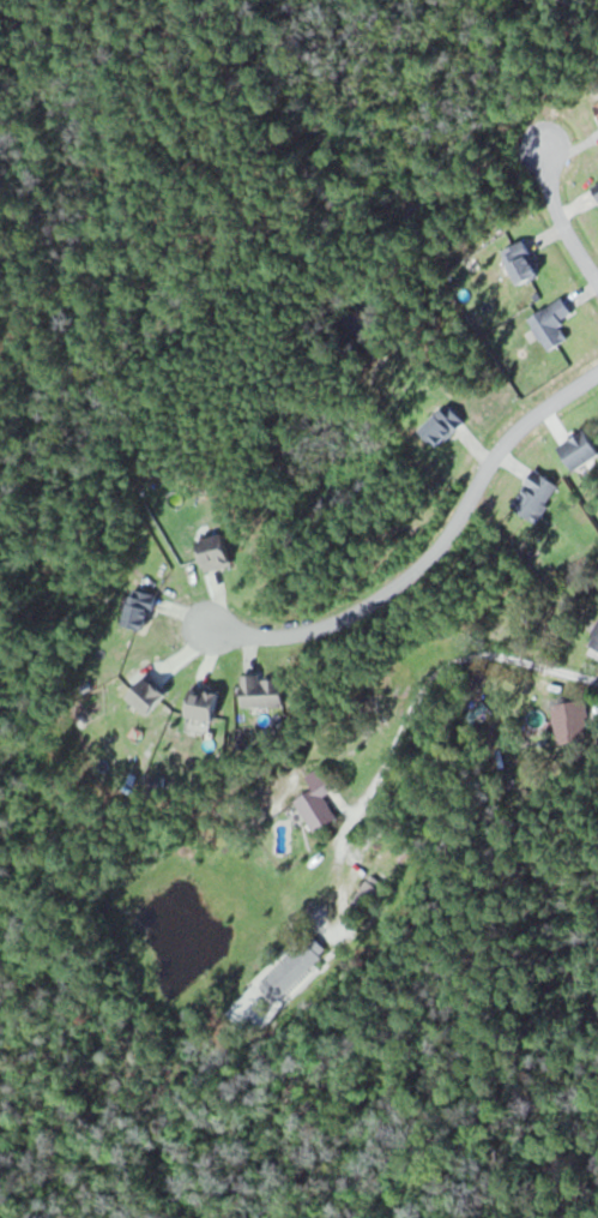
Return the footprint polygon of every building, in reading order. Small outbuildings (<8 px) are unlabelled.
[(569,337),(560,323),(576,312),(564,295),(529,318),(550,350),(569,337)] [(441,447),(467,420),(450,404),(424,430),(441,447)] [(577,470),(597,456),(597,444),(588,428),(561,445),(577,470)] [(561,486),(536,469),(512,505),(537,522),(561,486)] [(199,540),(208,570),(234,562),(225,532),(199,540)] [(284,705),(284,674),(244,674),(244,705),(284,705)] [(169,694),(150,675),(130,695),(149,714),(169,694)] [(216,719),(221,690),(194,685),(189,713),(216,719)] [(591,740),(589,700),(555,702),(558,742),(591,740)] [(338,818),(324,794),(337,786),(324,765),(307,775),(314,788),(296,799),(315,831),(338,818)] [(356,897),(369,907),(382,891),(369,881),(356,897)]
